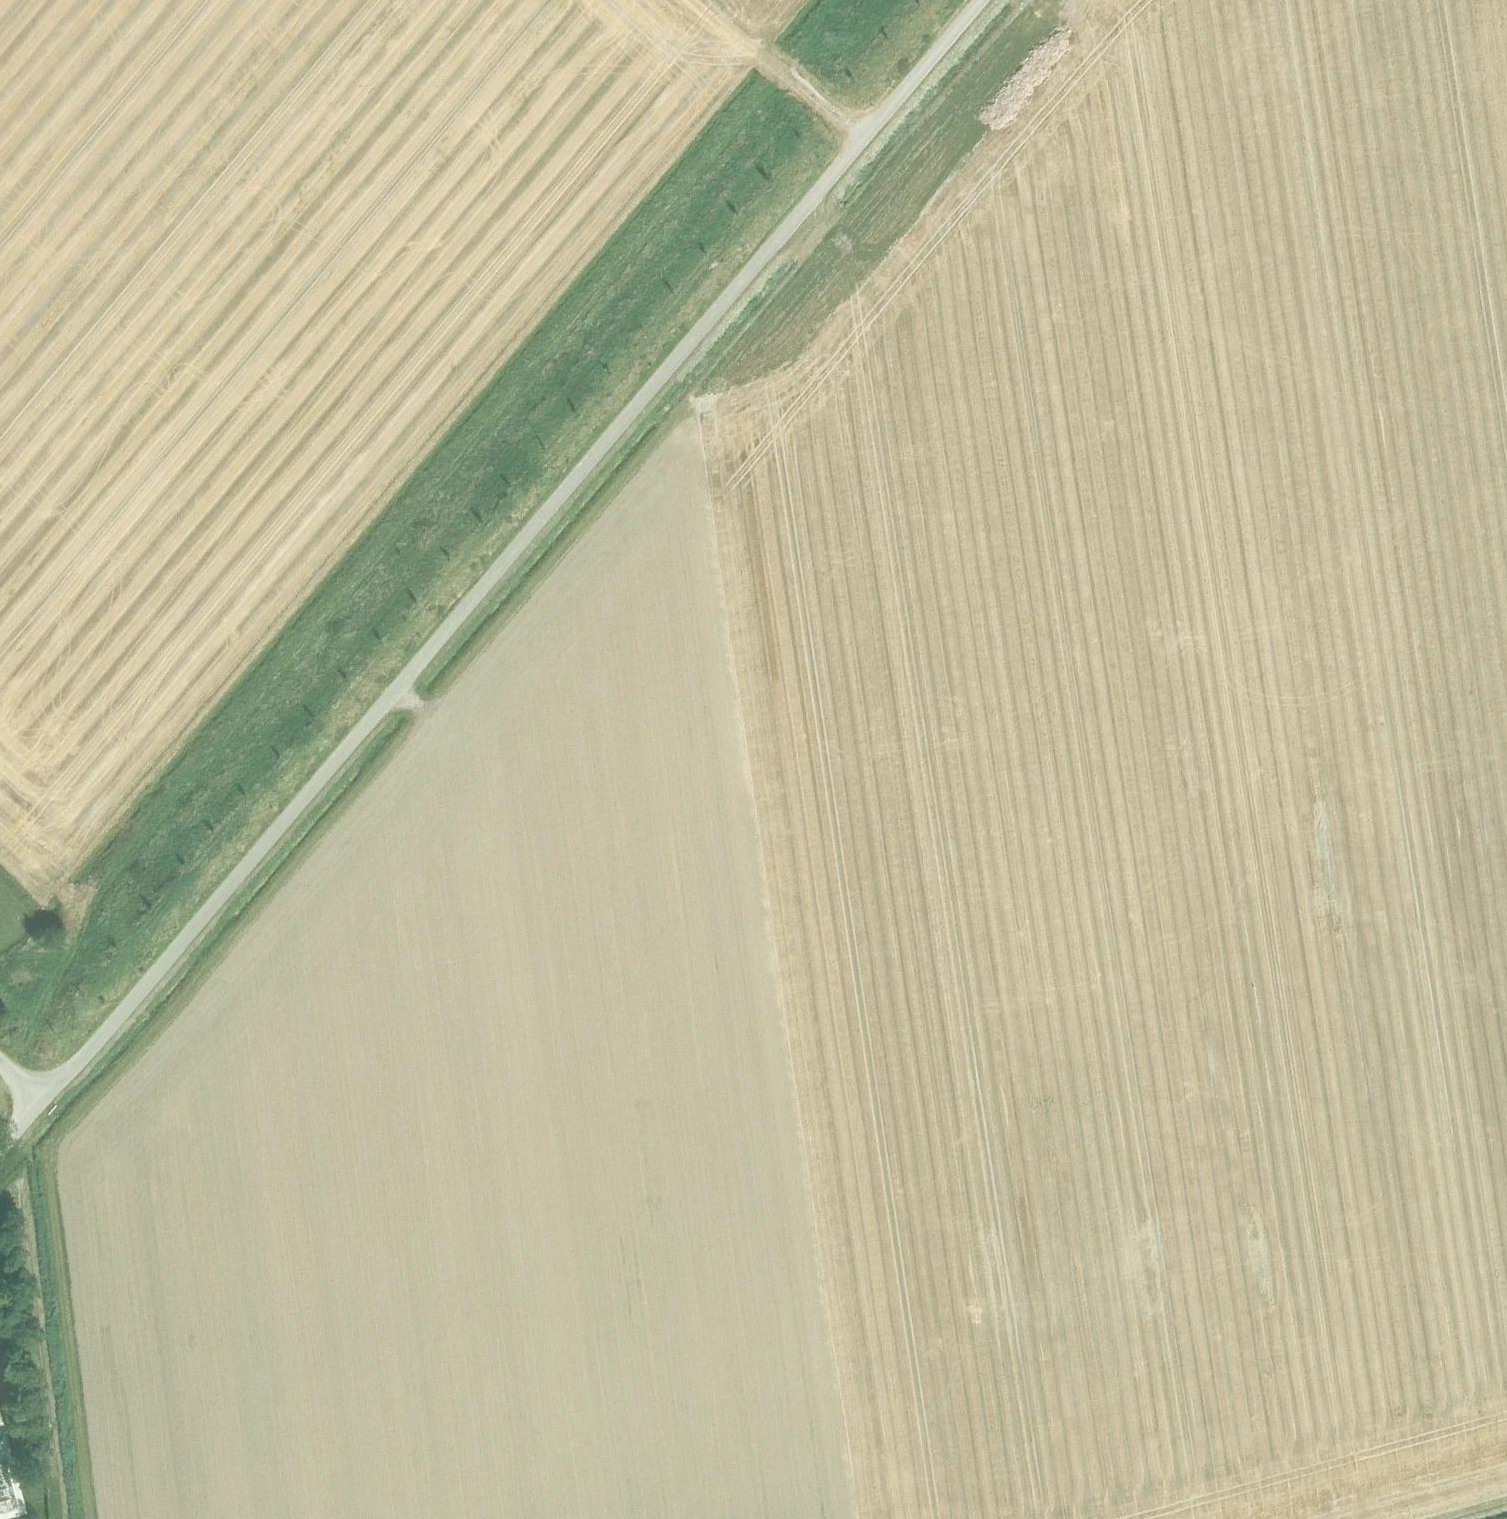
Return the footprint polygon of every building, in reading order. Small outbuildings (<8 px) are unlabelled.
[(0,1461),(0,1488),(7,1510),(33,1502),(20,1455),(0,1461)]
